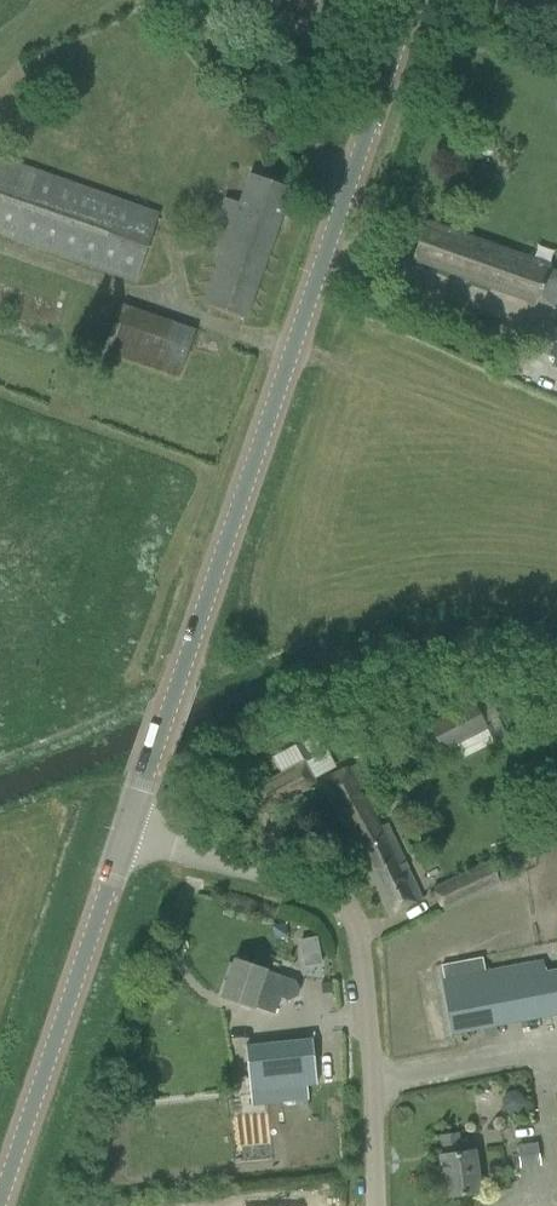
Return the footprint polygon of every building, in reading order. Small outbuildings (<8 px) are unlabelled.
[(136,280),(159,214),(0,159),(0,232),(136,280)] [(222,311),(245,319),(291,188),(250,174),(240,204),(225,198),(217,221),(206,250),(220,255),(202,303),(222,311)] [(413,260),(531,306),(546,269),(427,223),(413,260)] [(118,305),(103,353),(179,376),(194,328),(118,305)] [(542,350),(556,356),(556,332),(550,329),(542,350)] [(458,745),(467,761),(513,737),(502,716),(494,720),(487,706),(479,710),(474,700),(429,723),(444,752),(458,745)] [(251,789),(264,813),(274,807),(317,784),(315,780),(333,770),(321,748),(293,762),(295,766),(251,789)] [(322,782),(391,914),(412,903),(422,898),(355,765),(343,771),(322,782)] [(434,886),(445,909),(511,878),(502,858),(490,863),(489,860),(434,886)] [(317,938),(300,942),(304,967),(322,963),(317,938)] [(223,996),(275,1014),(280,998),(289,1000),(298,996),(300,989),(296,980),(236,960),(223,996)] [(443,980),(453,1033),(476,1029),(540,1019),(539,1014),(537,1003),(530,966),(467,976),(443,980)] [(331,981),(322,982),(323,992),(332,991),(331,981)] [(547,1001),(537,1003),(539,1014),(549,1013),(547,1001)] [(246,1046),(251,1091),(277,1088),(279,1106),(308,1103),(306,1085),(317,1084),(312,1039),(250,1045),(246,1046)] [(440,1156),(446,1197),(478,1193),(472,1151),(461,1152),(458,1135),(441,1136),(444,1155),(440,1156)]
